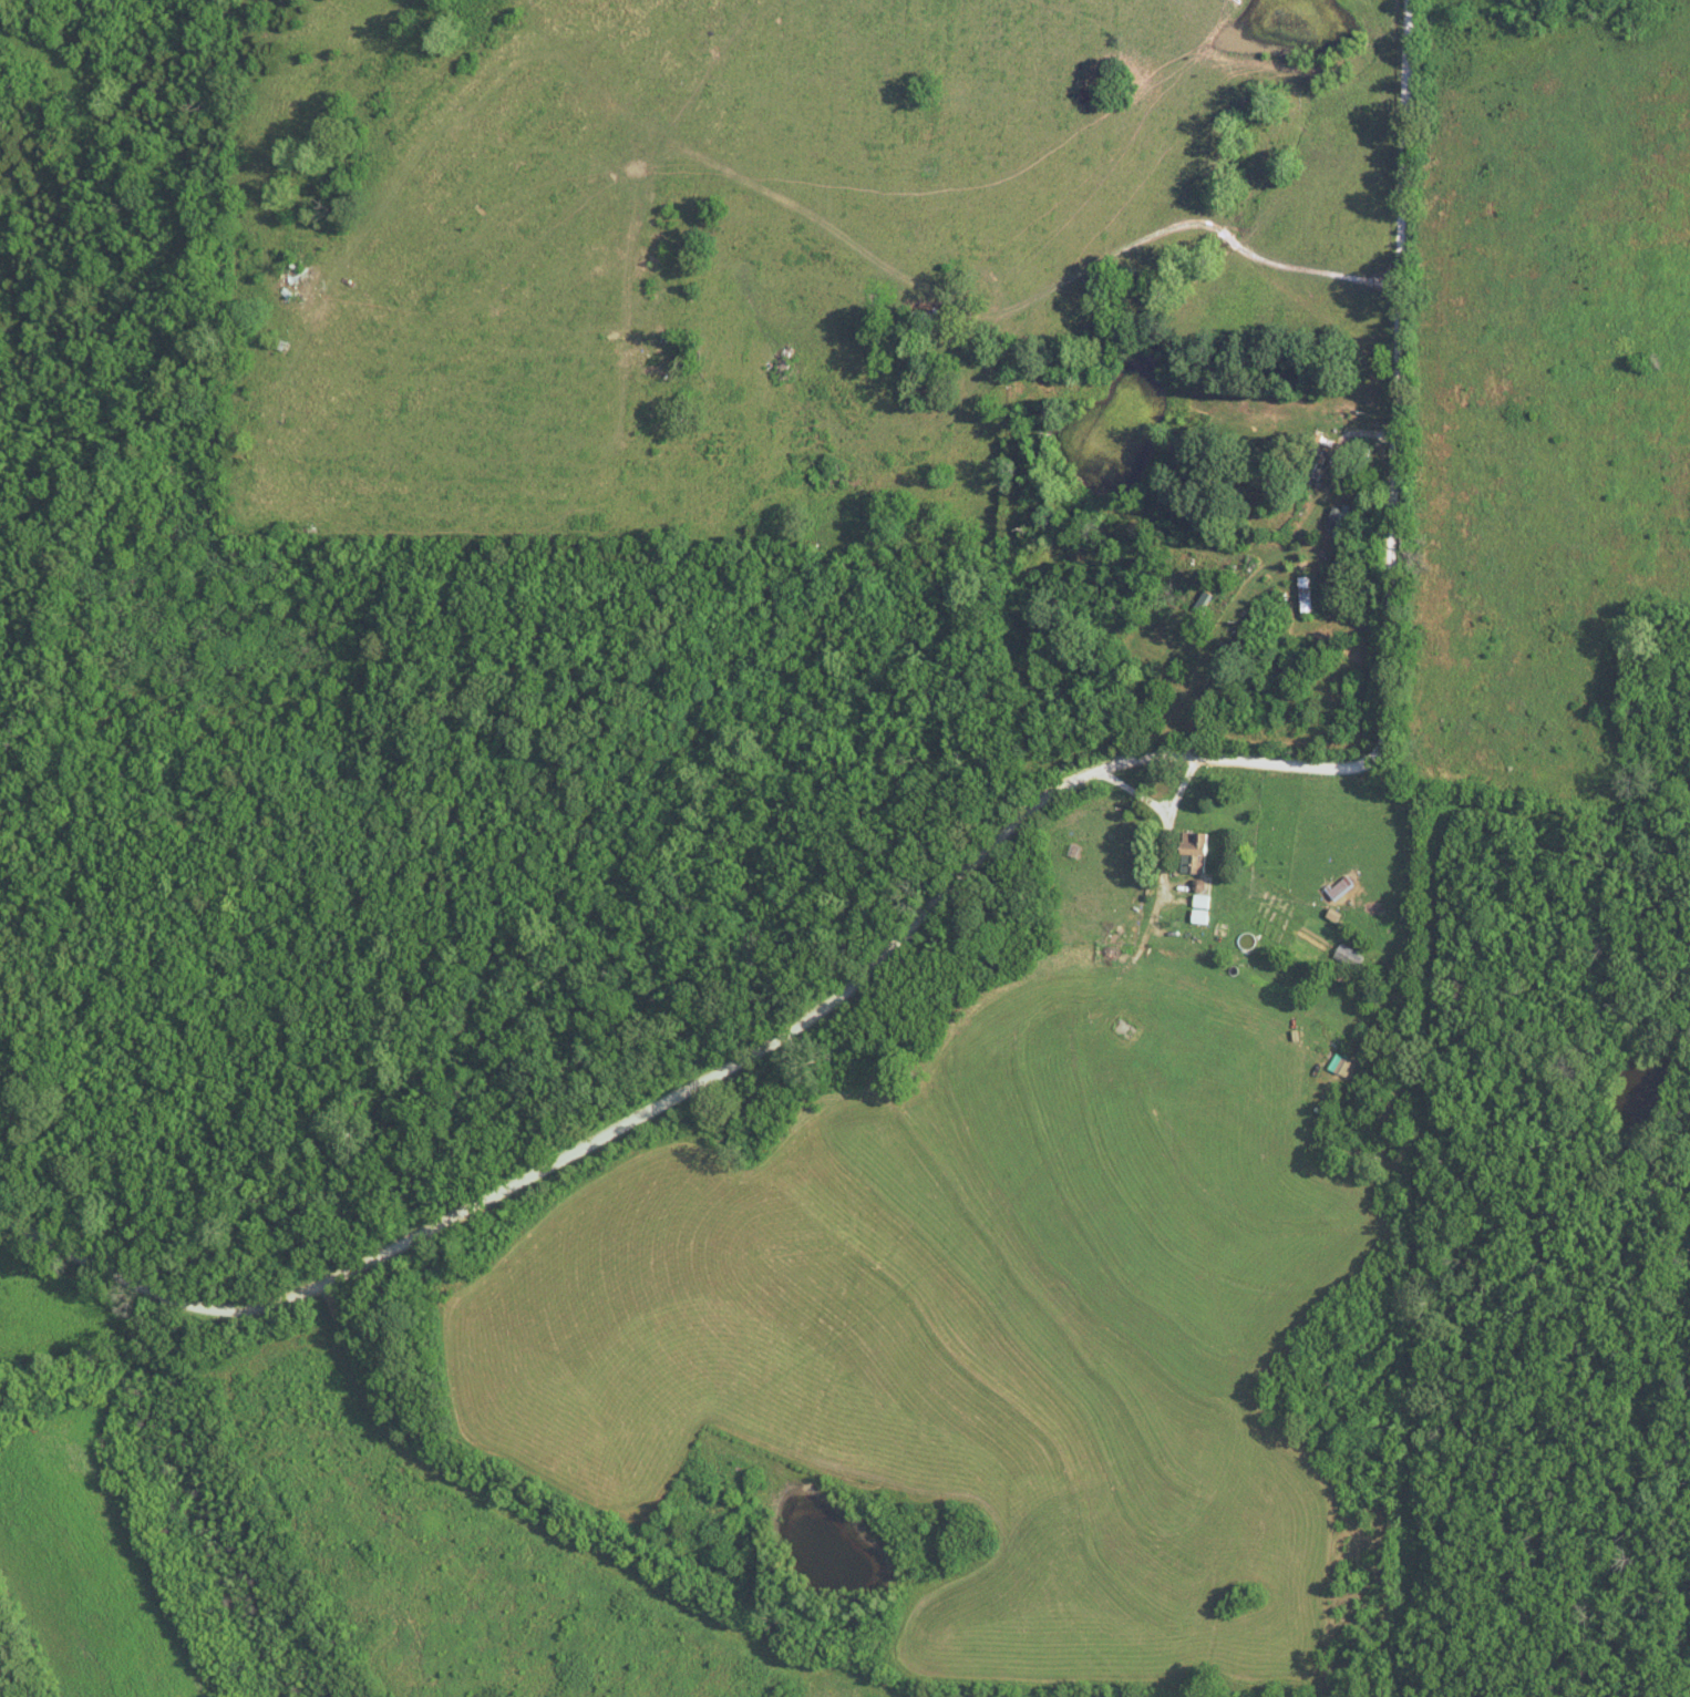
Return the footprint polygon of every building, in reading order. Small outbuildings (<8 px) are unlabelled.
[(1207,873),(1207,832),(1178,832),(1178,853),(1186,853),(1186,873),(1207,873)] [(1326,888),(1331,898),(1353,887),(1348,877),(1326,888)] [(1114,1029),(1131,1040),(1139,1028),(1122,1017),(1114,1029)]
